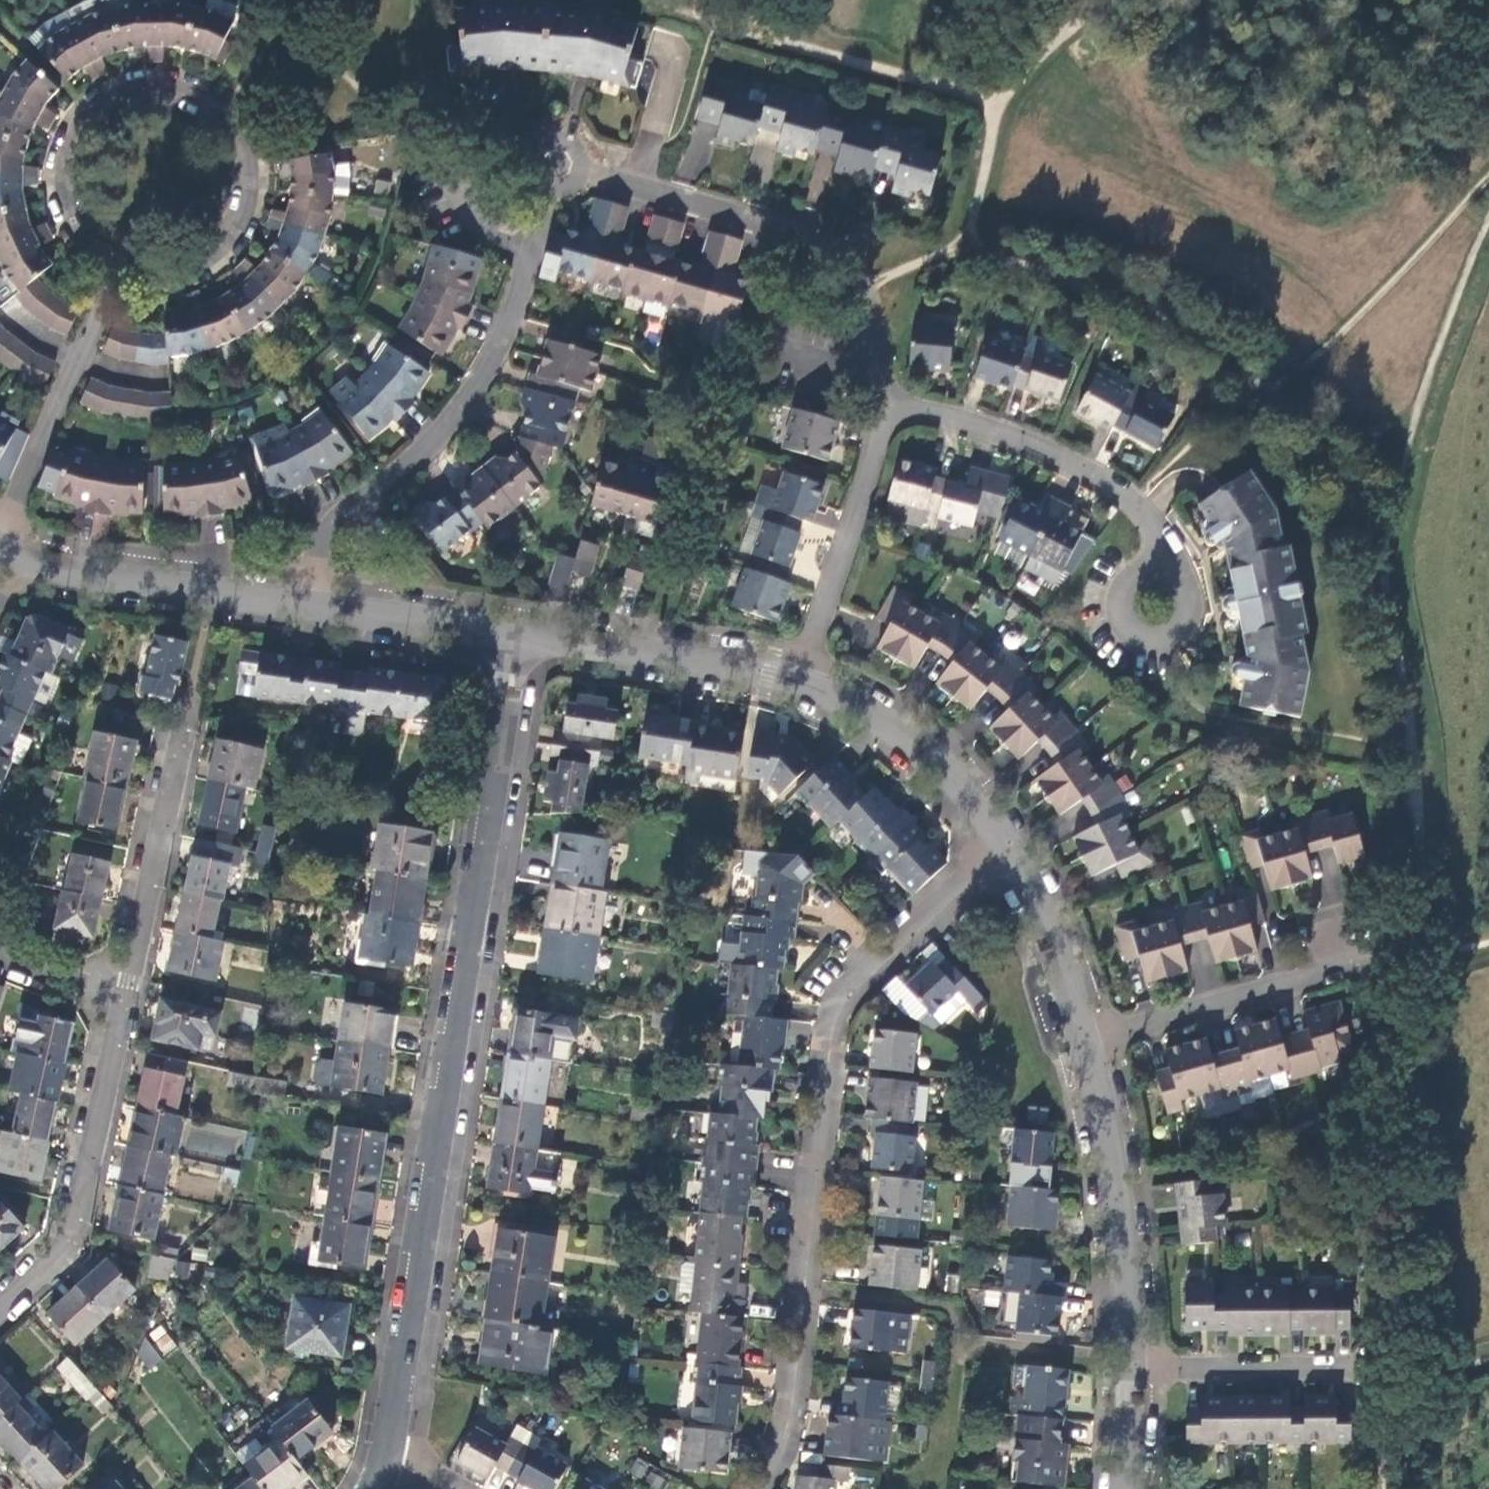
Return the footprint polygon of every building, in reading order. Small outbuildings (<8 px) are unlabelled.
[(102,75),(109,73),(104,58),(109,54),(123,51),(113,10),(110,0),(93,0),(90,1),(67,13),(75,26),(102,75)] [(626,18),(609,13),(611,6),(597,2),(583,1),(583,9),(517,2),(517,0),(491,0),(491,3),(474,4),(474,11),(460,13),(462,46),(447,47),(449,72),(504,66),(584,73),(637,88),(644,64),(630,60),(639,29),(624,24),(626,18)] [(155,62),(154,4),(140,5),(126,6),(113,10),(123,51),(145,46),(147,61),(155,62)] [(171,46),(187,49),(196,8),(178,4),(154,4),(155,62),(164,62),(166,46),(171,46)] [(203,53),(225,64),(234,45),(226,41),(235,22),(214,12),(196,8),(187,49),(203,53)] [(102,75),(75,26),(56,35),(40,50),(67,81),(79,71),(85,67),(94,80),(102,75)] [(653,32),(639,29),(630,60),(644,64),(653,32)] [(49,102),(60,90),(29,61),(14,78),(4,95),(55,123),(59,116),(46,107),(49,102)] [(752,89),(753,86),(713,74),(702,111),(723,118),(721,124),(718,137),(736,142),(737,140),(755,145),(761,127),(763,120),(767,104),(749,99),(752,89)] [(808,106),(811,95),(773,84),(770,93),(767,104),(763,120),(785,126),(783,134),(778,150),(791,154),(792,148),(815,155),(817,147),(819,140),(827,112),(808,106)] [(752,89),(749,99),(767,104),(770,93),(752,89)] [(4,95),(0,102),(0,137),(29,145),(34,129),(37,125),(50,130),(55,123),(4,95)] [(870,116),(829,104),(827,112),(819,140),(842,147),(840,154),(836,170),(854,175),(855,169),(873,175),(875,167),(877,160),(885,133),(868,127),(870,116)] [(700,118),(721,124),(723,118),(702,111),(700,118)] [(763,120),(761,127),(783,134),(785,126),(763,120)] [(877,160),(897,168),(897,176),(893,190),(910,195),(912,188),(931,194),(943,155),(923,148),(926,137),(887,124),(885,133),(877,160)] [(39,176),(40,168),(25,165),(24,161),(29,145),(0,137),(0,175),(39,176)] [(819,140),(817,147),(840,154),(842,147),(819,140)] [(330,145),(310,148),(290,151),(289,151),(293,177),(292,191),(335,195),(336,177),(334,165),(333,154),(330,145)] [(897,168),(877,160),(875,167),(897,176),(897,168)] [(349,163),(334,165),(336,177),(335,195),(348,197),(350,175),(349,163)] [(0,175),(0,213),(27,207),(25,193),(24,187),(38,186),(39,176),(0,175)] [(335,195),(292,191),(291,203),(289,214),(274,210),(271,218),(326,236),(332,219),(335,195)] [(553,234),(541,276),(557,280),(559,271),(591,281),(613,203),(598,199),(590,228),(579,233),(570,230),(568,239),(553,234)] [(624,289),(636,249),(627,246),(621,237),(629,207),(613,203),(591,281),(624,289)] [(0,213),(0,255),(51,231),(47,223),(33,228),(30,223),(27,207),(0,213)] [(662,247),(670,219),(656,215),(648,242),(662,247)] [(326,236),(271,218),(269,226),(282,233),(281,235),(272,252),(307,274),(327,286),(333,277),(313,264),(318,255),(326,236)] [(685,222),(670,219),(662,247),(677,251),(685,222)] [(0,255),(0,258),(10,278),(21,290),(38,277),(53,264),(44,252),(42,247),(55,240),(51,231),(0,255)] [(705,312),(726,236),(711,231),(703,260),(693,265),(683,263),(671,303),(705,312)] [(737,322),(749,282),(740,279),(734,270),(743,240),(726,236),(705,312),(737,322)] [(419,297),(468,318),(474,305),(462,300),(465,294),(470,295),(481,259),(437,246),(426,282),(419,297)] [(659,256),(636,249),(624,289),(623,293),(647,300),(659,256)] [(307,274),(272,252),(265,264),(260,270),(248,260),(242,266),(282,307),(297,291),(307,274)] [(671,303),(683,263),(659,256),(647,300),(668,306),(670,306),(671,303)] [(282,307),(242,266),(236,271),(245,283),(239,289),(227,296),(248,332),(267,322),(282,307)] [(38,277),(21,290),(16,294),(28,307),(47,287),(38,277)] [(57,296),(47,287),(28,307),(40,318),(57,296)] [(248,332),(227,296),(214,303),(207,305),(201,291),(193,294),(209,348),(229,343),(248,332)] [(209,348),(193,294),(184,296),(188,311),(180,313),(166,314),(168,335),(169,357),(188,355),(209,348)] [(57,296),(40,318),(53,327),(67,303),(57,296)] [(462,331),(468,318),(419,297),(413,311),(419,316),(407,333),(440,354),(452,335),(448,332),(451,327),(462,331)] [(668,306),(647,300),(644,312),(664,318),(668,306)] [(79,309),(67,303),(53,327),(68,334),(79,309)] [(413,311),(409,309),(398,327),(407,333),(419,316),(413,311)] [(954,326),(914,322),(911,368),(950,372),(954,326)] [(121,357),(129,330),(116,325),(105,351),(121,357)] [(545,357),(598,373),(603,354),(581,348),(585,334),(554,325),(545,357)] [(6,329),(0,335),(0,358),(16,338),(6,329)] [(142,332),(129,330),(121,357),(137,360),(142,332)] [(137,360),(152,363),(154,335),(142,332),(137,360)] [(169,362),(169,357),(168,335),(154,335),(152,363),(169,362)] [(16,338),(0,358),(0,360),(10,368),(27,346),(16,338)] [(1023,356),(1026,350),(988,338),(975,377),(1012,390),(1013,385),(1023,356)] [(396,351),(387,344),(375,362),(378,365),(379,364),(384,368),(396,351)] [(10,368),(24,376),(38,353),(27,346),(10,368)] [(378,365),(367,376),(406,411),(416,402),(407,393),(412,389),(415,391),(429,372),(396,351),(384,368),(379,364),(378,365)] [(56,361),(38,353),(24,376),(45,387),(56,361)] [(1023,356),(1013,385),(1060,402),(1073,366),(1039,354),(1037,360),(1023,356)] [(575,402),(579,387),(592,391),(598,373),(545,357),(540,375),(532,373),(528,388),(575,402)] [(367,376),(356,366),(347,377),(331,391),(344,407),(361,394),(355,388),(367,376)] [(1102,369),(1098,377),(1126,392),(1133,380),(1110,367),(1102,369)] [(1077,412),(1111,430),(1114,425),(1128,399),(1131,394),(1126,392),(1098,377),(1096,375),(1077,412)] [(406,411),(367,376),(355,388),(361,394),(344,407),(368,437),(386,423),(383,419),(387,415),(396,422),(406,411)] [(104,412),(112,386),(93,378),(81,403),(104,412)] [(1150,388),(1138,381),(1131,394),(1128,399),(1141,405),(1144,399),(1150,388)] [(126,388),(112,386),(104,412),(115,414),(120,416),(126,388)] [(138,391),(126,388),(120,416),(132,418),(138,391)] [(575,402),(528,388),(524,404),(529,412),(521,437),(553,445),(561,448),(575,402)] [(149,420),(151,393),(138,391),(132,418),(149,420)] [(166,420),(165,393),(151,393),(149,420),(154,420),(166,420)] [(1128,399),(1114,425),(1157,449),(1175,416),(1144,399),(1141,405),(1128,399)] [(828,461),(841,422),(795,409),(784,447),(828,461)] [(328,419),(322,410),(304,423),(307,426),(310,430),(328,419)] [(291,434),(316,481),(330,474),(324,463),(330,460),(333,464),(351,451),(328,419),(310,430),(307,426),(291,434)] [(16,426),(4,420),(1,428),(12,434),(14,430),(16,426)] [(304,487),(316,481),(291,434),(286,425),(254,438),(272,492),(295,485),(292,481),(298,477),(304,487)] [(0,429),(0,478),(8,483),(28,437),(14,430),(12,434),(1,428),(0,429)] [(553,445),(521,437),(517,453),(509,459),(498,457),(486,467),(516,507),(543,486),(539,480),(545,475),(553,445)] [(72,450),(70,456),(69,458),(89,465),(91,459),(91,456),(90,451),(76,446),(72,450)] [(97,513),(106,462),(91,459),(89,465),(69,458),(70,456),(60,452),(56,450),(40,486),(57,492),(56,495),(78,502),(80,498),(86,499),(83,511),(97,513)] [(238,455),(218,462),(221,469),(240,462),(238,455)] [(626,514),(642,460),(629,457),(628,463),(622,467),(606,461),(596,492),(593,504),(626,514)] [(658,524),(671,480),(656,476),(651,470),(653,463),(642,460),(626,514),(658,524)] [(936,476),(937,470),(899,461),(885,515),(923,526),(927,508),(936,476)] [(123,465),(106,462),(97,513),(112,516),(114,504),(120,505),(119,509),(142,510),(144,472),(123,472),(123,465)] [(218,462),(201,464),(209,516),(224,514),(222,503),(229,500),(230,506),(252,499),(240,462),(221,469),(218,462)] [(209,516),(201,464),(185,467),(185,474),(164,473),(164,512),(187,512),(187,508),(194,507),(196,518),(209,516)] [(489,528),(516,507),(486,467),(472,477),(472,488),(463,494),(484,522),(489,528)] [(1244,680),(1239,707),(1300,717),(1309,673),(1302,635),(1307,633),(1290,546),(1282,547),(1276,513),(1250,471),(1222,489),(1199,505),(1198,506),(1213,528),(1210,529),(1208,531),(1206,532),(1204,534),(1203,535),(1202,538),(1203,541),(1205,543),(1207,544),(1210,546),(1213,545),(1221,540),(1223,544),(1234,594),(1229,595),(1226,597),(1223,599),(1222,603),(1222,606),(1223,609),(1226,611),(1229,612),(1238,610),(1248,659),(1247,665),(1240,664),(1237,664),(1234,665),(1233,666),(1231,669),(1231,673),(1232,676),(1233,678),(1244,680)] [(757,504),(774,510),(803,520),(812,523),(825,487),(786,473),(780,491),(763,486),(757,504)] [(982,490),(936,476),(927,508),(940,510),(939,517),(973,527),(982,490)] [(484,522),(463,494),(458,487),(438,503),(427,502),(414,511),(445,551),(484,522)] [(1032,554),(1059,501),(1046,495),(1038,511),(1019,502),(1016,506),(1009,503),(1000,522),(1006,526),(1000,538),(1032,554)] [(1072,508),(1059,501),(1032,554),(1063,570),(1082,533),(1064,524),(1070,511),(1072,508)] [(803,520),(774,510),(769,522),(766,521),(748,568),(785,581),(802,534),(798,532),(803,520)] [(1070,511),(1064,524),(1082,533),(1089,520),(1070,511)] [(577,559),(574,570),(591,576),(599,545),(582,540),(577,559)] [(623,583),(640,588),(649,557),(633,552),(623,583)] [(551,584),(568,589),(574,570),(577,559),(560,554),(551,584)] [(1032,554),(1025,568),(1055,584),(1063,570),(1032,554)] [(748,568),(747,568),(734,605),(778,621),(792,583),(785,581),(748,568)] [(896,586),(881,611),(894,619),(890,625),(878,648),(897,659),(924,614),(909,606),(914,597),(896,586)] [(894,619),(881,611),(878,617),(890,625),(894,619)] [(936,621),(924,614),(897,659),(915,669),(928,646),(932,641),(946,649),(962,624),(941,612),(936,621)] [(37,614),(28,618),(18,643),(24,645),(18,658),(47,671),(52,673),(60,654),(74,661),(83,639),(69,633),(71,630),(37,614)] [(980,638),(962,624),(946,649),(957,658),(953,664),(937,684),(954,697),(987,657),(974,647),(980,638)] [(148,709),(154,711),(157,695),(174,698),(177,684),(181,685),(190,642),(158,636),(149,675),(144,676),(140,695),(150,696),(148,709)] [(932,641),(928,646),(942,655),(946,649),(932,641)] [(957,658),(946,649),(942,655),(953,664),(957,658)] [(302,703),(307,666),(293,663),(294,658),(243,650),(240,670),(242,670),(258,673),(255,696),(302,703)] [(8,654),(0,672),(0,687),(5,689),(0,701),(0,703),(28,715),(47,671),(18,658),(8,654)] [(998,666),(987,657),(954,697),(971,711),(987,690),(991,685),(1003,694),(1023,672),(1016,666),(1005,658),(998,666)] [(308,659),(307,666),(302,703),(334,708),(331,731),(346,733),(355,673),(340,670),(341,664),(308,659)] [(355,673),(346,733),(362,735),(366,712),(397,716),(403,679),(404,673),(370,668),(370,675),(355,673)] [(242,670),(238,693),(255,696),(258,673),(242,670)] [(1039,688),(1023,672),(1003,694),(1014,704),(1009,709),(990,727),(1005,744),(1043,708),(1032,696),(1039,688)] [(403,679),(397,716),(444,723),(450,686),(444,679),(418,675),(417,681),(403,679)] [(991,685),(987,690),(999,700),(1003,694),(991,685)] [(554,729),(551,743),(599,751),(602,737),(615,738),(619,709),(607,707),(608,698),(579,694),(578,702),(569,701),(564,731),(554,729)] [(1014,704),(1003,694),(999,700),(1009,709),(1014,704)] [(150,696),(140,695),(138,706),(148,709),(150,696)] [(154,711),(160,711),(170,713),(174,698),(157,695),(154,711)] [(0,703),(0,755),(8,759),(21,732),(28,715),(0,703)] [(666,707),(648,704),(640,756),(689,764),(695,723),(695,720),(665,715),(666,707)] [(1054,717),(1043,708),(1005,744),(1019,758),(1039,741),(1043,737),(1055,750),(1078,730),(1061,711),(1054,717)] [(695,723),(689,764),(686,780),(699,781),(700,774),(737,780),(744,737),(708,731),(709,726),(695,723)] [(1090,748),(1078,730),(1055,750),(1062,760),(1057,764),(1035,779),(1048,797),(1092,768),(1082,754),(1090,748)] [(768,782),(779,794),(812,763),(787,736),(753,731),(747,773),(766,777),(764,781),(768,782)] [(34,738),(21,732),(8,759),(13,761),(22,765),(34,738)] [(89,778),(128,786),(138,744),(96,734),(86,777),(89,778)] [(1043,737),(1039,741),(1050,753),(1055,750),(1043,737)] [(220,742),(211,780),(246,788),(256,790),(264,752),(220,742)] [(599,751),(551,743),(549,760),(560,762),(558,772),(550,771),(545,799),(554,801),(552,812),(582,812),(589,767),(598,769),(598,766),(599,751)] [(1062,760),(1055,750),(1050,753),(1057,764),(1062,760)] [(8,759),(0,755),(0,790),(13,761),(8,759)] [(846,772),(833,758),(797,792),(810,806),(812,804),(833,826),(840,820),(864,798),(844,775),(846,772)] [(1099,779),(1092,768),(1048,797),(1061,814),(1082,799),(1087,797),(1096,810),(1122,794),(1108,774),(1099,779)] [(118,830),(128,786),(89,778),(79,821),(118,830)] [(246,788),(211,780),(201,824),(237,832),(246,788)] [(873,789),(864,798),(840,820),(857,838),(855,839),(872,858),(909,823),(912,821),(899,808),(896,812),(873,789)] [(1132,815),(1122,794),(1096,810),(1103,822),(1097,825),(1074,837),(1083,856),(1130,834),(1123,819),(1132,815)] [(1087,797),(1082,799),(1091,812),(1096,810),(1087,797)] [(1330,809),(1311,814),(1319,843),(1332,839),(1334,846),(1339,863),(1365,857),(1353,813),(1333,818),(1330,809)] [(1103,822),(1096,810),(1091,812),(1097,825),(1103,822)] [(1319,843),(1311,814),(1290,820),(1293,830),(1278,834),(1293,884),(1313,878),(1306,853),(1305,847),(1319,843)] [(909,823),(872,858),(884,870),(889,866),(915,894),(948,863),(909,823)] [(383,824),(376,869),(379,870),(425,877),(432,832),(383,824)] [(1293,884),(1278,834),(1263,838),(1261,829),(1240,835),(1248,863),(1263,859),(1265,865),(1272,889),(1293,884)] [(271,854),(276,835),(264,833),(259,852),(271,854)] [(561,834),(554,883),(600,890),(607,841),(561,834)] [(1137,847),(1130,834),(1083,856),(1093,875),(1116,863),(1123,861),(1129,874),(1155,861),(1147,843),(1137,847)] [(199,839),(187,892),(221,900),(223,901),(231,866),(239,868),(244,848),(199,839)] [(1332,839),(1319,843),(1321,849),(1334,846),(1332,839)] [(1321,849),(1319,843),(1305,847),(1306,853),(1321,849)] [(270,858),(271,854),(259,852),(256,867),(270,870),(270,858)] [(65,890),(102,898),(110,863),(74,854),(65,890)] [(800,857),(774,854),(765,862),(761,895),(756,894),(754,916),(795,920),(800,882),(813,871),(800,857)] [(1263,859),(1248,863),(1250,869),(1265,865),(1263,859)] [(1123,878),(1129,874),(1123,861),(1116,863),(1123,878)] [(419,920),(425,877),(379,870),(373,914),(419,920)] [(600,890),(554,883),(547,928),(598,935),(605,891),(600,890)] [(1248,919),(1262,915),(1255,887),(1235,893),(1237,902),(1223,906),(1237,957),(1257,952),(1250,926),(1248,919)] [(65,890),(64,890),(55,929),(93,938),(102,898),(65,890)] [(221,900),(187,892),(178,932),(211,940),(221,900)] [(1237,957),(1223,906),(1208,910),(1205,901),(1185,906),(1193,935),(1206,932),(1208,937),(1216,963),(1237,957)] [(1193,935),(1185,906),(1166,912),(1168,921),(1154,926),(1168,976),(1188,971),(1181,945),(1179,939),(1193,935)] [(419,920),(373,914),(368,913),(361,957),(411,965),(419,920)] [(795,920),(754,916),(748,915),(741,965),(776,969),(783,969),(787,939),(793,939),(795,920)] [(1264,922),(1262,915),(1248,919),(1250,926),(1264,922)] [(1168,976),(1154,926),(1138,930),(1136,921),(1116,926),(1122,954),(1138,950),(1140,957),(1147,982),(1168,976)] [(598,935),(547,928),(540,973),(591,980),(598,935)] [(225,943),(211,940),(178,932),(169,971),(216,982),(225,943)] [(1195,942),(1208,937),(1206,932),(1193,935),(1195,942)] [(1181,945),(1195,942),(1193,935),(1179,939),(1181,945)] [(932,943),(921,953),(932,964),(939,971),(949,962),(932,943)] [(1125,961),(1140,957),(1138,950),(1122,954),(1125,961)] [(974,1008),(983,999),(949,962),(939,971),(932,964),(906,988),(930,1015),(932,1015),(958,991),(960,993),(967,1000),(974,1008)] [(776,969),(741,965),(736,964),(732,995),(725,993),(722,1013),(748,1016),(769,1018),(776,969)] [(958,991),(932,1015),(940,1024),(967,1000),(960,993),(958,991)] [(18,1016),(22,1018),(28,1019),(29,1016),(37,1017),(39,1010),(23,997),(18,1016)] [(203,1033),(216,1037),(221,1014),(163,1000),(154,1039),(199,1050),(203,1033)] [(1304,1011),(1308,1028),(1311,1036),(1296,1041),(1306,1075),(1321,1071),(1321,1067),(1341,1061),(1340,1056),(1353,1052),(1339,1001),(1304,1011)] [(338,1042),(389,1049),(395,1011),(344,1004),(338,1042)] [(518,1010),(511,1055),(552,1060),(573,1063),(579,1019),(547,1014),(518,1010)] [(19,1053),(66,1064),(75,1025),(37,1017),(29,1016),(28,1019),(22,1018),(18,1034),(14,1033),(9,1051),(19,1053)] [(788,1020),(769,1018),(748,1016),(745,1032),(739,1032),(735,1065),(773,1069),(778,1069),(783,1037),(786,1038),(788,1020)] [(1306,1075),(1296,1041),(1284,1043),(1281,1036),(1277,1019),(1257,1024),(1270,1075),(1289,1070),(1292,1079),(1306,1075)] [(1250,1080),(1270,1075),(1257,1024),(1235,1030),(1240,1048),(1242,1056),(1228,1060),(1238,1094),(1252,1090),(1250,1080)] [(1311,1036),(1308,1028),(1294,1033),(1296,1041),(1311,1036)] [(870,1068),(911,1072),(915,1033),(874,1030),(870,1068)] [(211,1052),(216,1037),(203,1033),(199,1050),(211,1052)] [(1296,1041),(1294,1033),(1281,1036),(1284,1043),(1296,1041)] [(1222,1098),(1238,1094),(1228,1060),(1214,1063),(1212,1056),(1208,1038),(1187,1044),(1200,1094),(1219,1089),(1222,1098)] [(382,1092),(389,1049),(338,1042),(335,1061),(322,1059),(316,1064),(314,1077),(317,1083),(332,1085),(382,1092)] [(1181,1100),(1200,1094),(1187,1044),(1166,1050),(1170,1067),(1172,1075),(1158,1079),(1168,1114),(1184,1109),(1181,1100)] [(1242,1056),(1240,1048),(1226,1051),(1228,1060),(1242,1056)] [(1228,1060),(1226,1051),(1212,1056),(1214,1063),(1228,1060)] [(19,1053),(10,1093),(22,1095),(58,1103),(66,1064),(19,1053)] [(144,1066),(185,1074),(188,1061),(146,1054),(144,1066)] [(552,1060),(511,1055),(504,1099),(546,1105),(552,1060)] [(724,1114),(728,1115),(757,1118),(765,1119),(768,1099),(760,1098),(761,1092),(770,1093),(773,1069),(735,1065),(722,1063),(720,1087),(726,1088),(723,1114),(724,1114)] [(1172,1075),(1170,1067),(1156,1071),(1158,1079),(1172,1075)] [(147,1069),(138,1107),(176,1115),(184,1077),(147,1069)] [(254,1092),(255,1078),(233,1073),(230,1087),(254,1092)] [(904,1122),(911,1123),(915,1082),(869,1077),(865,1118),(872,1119),(904,1122)] [(253,1095),(283,1099),(286,1082),(255,1078),(254,1092),(253,1095)] [(49,1142),(58,1103),(22,1095),(14,1134),(49,1142)] [(546,1105),(504,1099),(497,1143),(538,1149),(546,1105)] [(1049,1107),(1028,1105),(1027,1120),(1047,1122),(1049,1107)] [(175,1156),(184,1118),(176,1115),(138,1107),(130,1146),(171,1155),(175,1156)] [(757,1118),(728,1115),(724,1114),(723,1114),(713,1113),(710,1145),(714,1145),(712,1163),(751,1167),(755,1168),(758,1148),(753,1147),(757,1118)] [(902,1136),(904,1122),(872,1119),(871,1132),(876,1132),(872,1168),(910,1172),(913,1137),(902,1136)] [(334,1172),(379,1178),(385,1133),(341,1127),(334,1172)] [(1049,1169),(1053,1133),(1015,1129),(1012,1165),(1019,1166),(1018,1179),(1050,1182),(1051,1170),(1049,1169)] [(14,1134),(6,1132),(0,1156),(0,1171),(41,1180),(49,1142),(14,1134)] [(538,1149),(497,1143),(490,1187),(527,1194),(526,1195),(532,1192),(534,1188),(557,1192),(563,1152),(538,1149)] [(171,1155),(130,1146),(121,1186),(163,1195),(171,1155)] [(216,1175),(217,1163),(187,1161),(186,1172),(216,1175)] [(751,1167),(712,1163),(710,1183),(715,1183),(712,1213),(742,1216),(744,1216),(748,1187),(751,1167)] [(236,1188),(240,1171),(226,1168),(222,1184),(236,1188)] [(327,1217),(372,1223),(379,1178),(334,1172),(327,1217)] [(920,1199),(922,1181),(881,1176),(877,1215),(918,1220),(920,1199)] [(1210,1194),(1208,1179),(1177,1183),(1184,1244),(1215,1241),(1214,1227),(1225,1225),(1221,1193),(1210,1194)] [(163,1195),(121,1186),(111,1229),(154,1239),(163,1195)] [(1058,1191),(1012,1186),(1007,1226),(1054,1231),(1058,1191)] [(934,1201),(920,1199),(918,1220),(932,1221),(934,1201)] [(24,1228),(0,1202),(0,1250),(24,1228)] [(742,1216),(712,1213),(707,1212),(702,1255),(701,1262),(739,1266),(742,1250),(740,1248),(738,1248),(742,1216)] [(364,1267),(372,1223),(327,1217),(320,1259),(364,1267)] [(501,1230),(494,1274),(548,1282),(554,1237),(501,1230)] [(869,1286),(916,1291),(920,1250),(873,1245),(869,1286)] [(161,1256),(177,1259),(179,1250),(163,1247),(161,1256)] [(701,1262),(702,1255),(689,1254),(688,1260),(690,1261),(699,1262),(701,1262)] [(168,1280),(177,1259),(161,1256),(153,1255),(148,1277),(168,1280)] [(650,1257),(640,1255),(638,1273),(648,1274),(650,1257)] [(1009,1256),(1005,1292),(1020,1293),(1061,1298),(1065,1298),(1066,1283),(1048,1281),(1050,1260),(1009,1256)] [(78,1288),(105,1318),(134,1291),(108,1261),(96,1272),(89,1278),(78,1288)] [(699,1262),(690,1261),(685,1266),(682,1293),(695,1294),(699,1262)] [(738,1281),(739,1266),(701,1262),(699,1262),(695,1294),(694,1312),(706,1313),(743,1317),(746,1299),(736,1298),(738,1281)] [(83,1272),(89,1278),(96,1272),(91,1265),(83,1272)] [(548,1282),(494,1274),(487,1318),(542,1326),(548,1282)] [(747,1281),(738,1281),(736,1298),(746,1299),(747,1281)] [(1214,1326),(1213,1296),(1213,1284),(1185,1284),(1185,1326),(1214,1326)] [(75,1345),(105,1318),(78,1288),(49,1315),(75,1345)] [(1228,1295),(1213,1296),(1214,1326),(1228,1326),(1228,1332),(1259,1332),(1259,1289),(1227,1290),(1228,1295)] [(1289,1289),(1259,1289),(1259,1332),(1289,1332),(1290,1326),(1302,1326),(1303,1295),(1289,1295),(1289,1289)] [(1302,1290),(1303,1295),(1302,1326),(1303,1332),(1335,1332),(1335,1326),(1350,1325),(1349,1295),(1334,1295),(1334,1289),(1302,1290)] [(1020,1293),(1005,1292),(1001,1327),(1016,1328),(1020,1293)] [(1016,1328),(1015,1339),(1055,1343),(1056,1335),(1057,1336),(1061,1298),(1020,1293),(1016,1328)] [(288,1344),(341,1352),(348,1305),(297,1297),(288,1344)] [(906,1352),(911,1315),(853,1308),(849,1347),(890,1352),(906,1352)] [(738,1367),(743,1317),(706,1313),(700,1355),(700,1362),(738,1367)] [(542,1326),(487,1318),(481,1362),(545,1371),(552,1327),(542,1326)] [(164,1325),(148,1333),(160,1356),(175,1348),(164,1325)] [(163,1360),(145,1337),(138,1354),(152,1370),(163,1360)] [(640,1340),(630,1339),(628,1355),(637,1356),(640,1340)] [(700,1362),(700,1355),(690,1354),(690,1361),(696,1362),(700,1362)] [(97,1392),(67,1358),(57,1368),(87,1402),(97,1392)] [(920,1375),(933,1376),(935,1360),(923,1359),(920,1375)] [(741,1367),(738,1367),(700,1362),(696,1362),(694,1382),(698,1383),(695,1418),(734,1424),(738,1392),(739,1385),(741,1367)] [(1062,1419),(1068,1369),(1029,1365),(1025,1398),(1012,1397),(1010,1414),(1018,1414),(1062,1419)] [(919,1389),(932,1390),(933,1376),(920,1375),(919,1389)] [(17,1404),(21,1400),(0,1377),(0,1419),(17,1404)] [(842,1415),(883,1420),(887,1384),(887,1380),(847,1377),(842,1415)] [(893,1421),(897,1421),(901,1386),(887,1384),(883,1420),(893,1421)] [(1258,1440),(1258,1397),(1231,1398),(1232,1440),(1258,1440)] [(1304,1439),(1304,1409),(1290,1409),(1290,1397),(1258,1397),(1258,1440),(1304,1439)] [(1304,1398),(1304,1409),(1304,1439),(1350,1439),(1350,1409),(1335,1409),(1335,1397),(1304,1398)] [(1232,1440),(1231,1398),(1200,1398),(1201,1409),(1186,1410),(1186,1440),(1232,1440)] [(309,1402),(273,1429),(280,1439),(297,1461),(333,1434),(309,1402)] [(0,1419),(0,1438),(21,1461),(47,1438),(17,1404),(0,1419)] [(842,1415),(829,1414),(825,1454),(888,1462),(893,1421),(883,1420),(842,1415)] [(1059,1443),(1062,1419),(1018,1414),(1013,1459),(1015,1460),(1012,1481),(1064,1487),(1068,1444),(1059,1443)] [(679,1467),(726,1472),(730,1431),(684,1426),(679,1467)] [(508,1472),(523,1444),(512,1437),(507,1445),(475,1427),(456,1461),(489,1478),(496,1465),(508,1472)] [(517,1427),(512,1437),(523,1444),(529,1433),(517,1427)] [(21,1461),(46,1488),(58,1488),(84,1466),(53,1432),(47,1438),(21,1461)] [(540,1440),(529,1433),(523,1444),(534,1450),(536,1447),(540,1440)] [(307,1474),(297,1461),(280,1439),(244,1465),(254,1477),(264,1488),(288,1488),(307,1474)] [(523,1444),(508,1472),(519,1478),(518,1480),(525,1484),(534,1488),(554,1488),(568,1465),(536,1447),(534,1450),(523,1444)] [(834,1479),(848,1480),(849,1467),(818,1463),(816,1477),(797,1474),(795,1488),(833,1488),(834,1479)] [(254,1477),(240,1488),(264,1488),(254,1477)] [(585,1479),(580,1488),(603,1488),(585,1479)]
